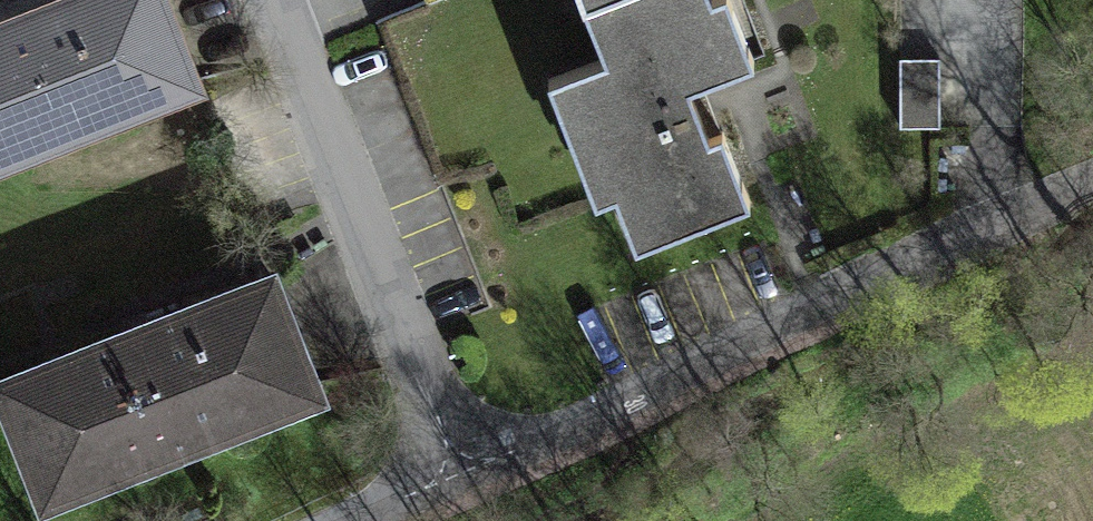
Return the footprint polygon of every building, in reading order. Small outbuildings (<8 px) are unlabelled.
[(193,80),(162,0),(80,0),(0,31),(0,156),(193,80)] [(592,2),(611,53),(548,77),(566,124),(586,116),(635,244),(749,201),(722,131),(708,136),(689,85),(753,61),(730,0),(596,0),(592,2)] [(940,57),(899,57),(899,127),(940,127),(940,57)] [(0,378),(0,383),(42,491),(315,385),(271,273),(0,378)]
